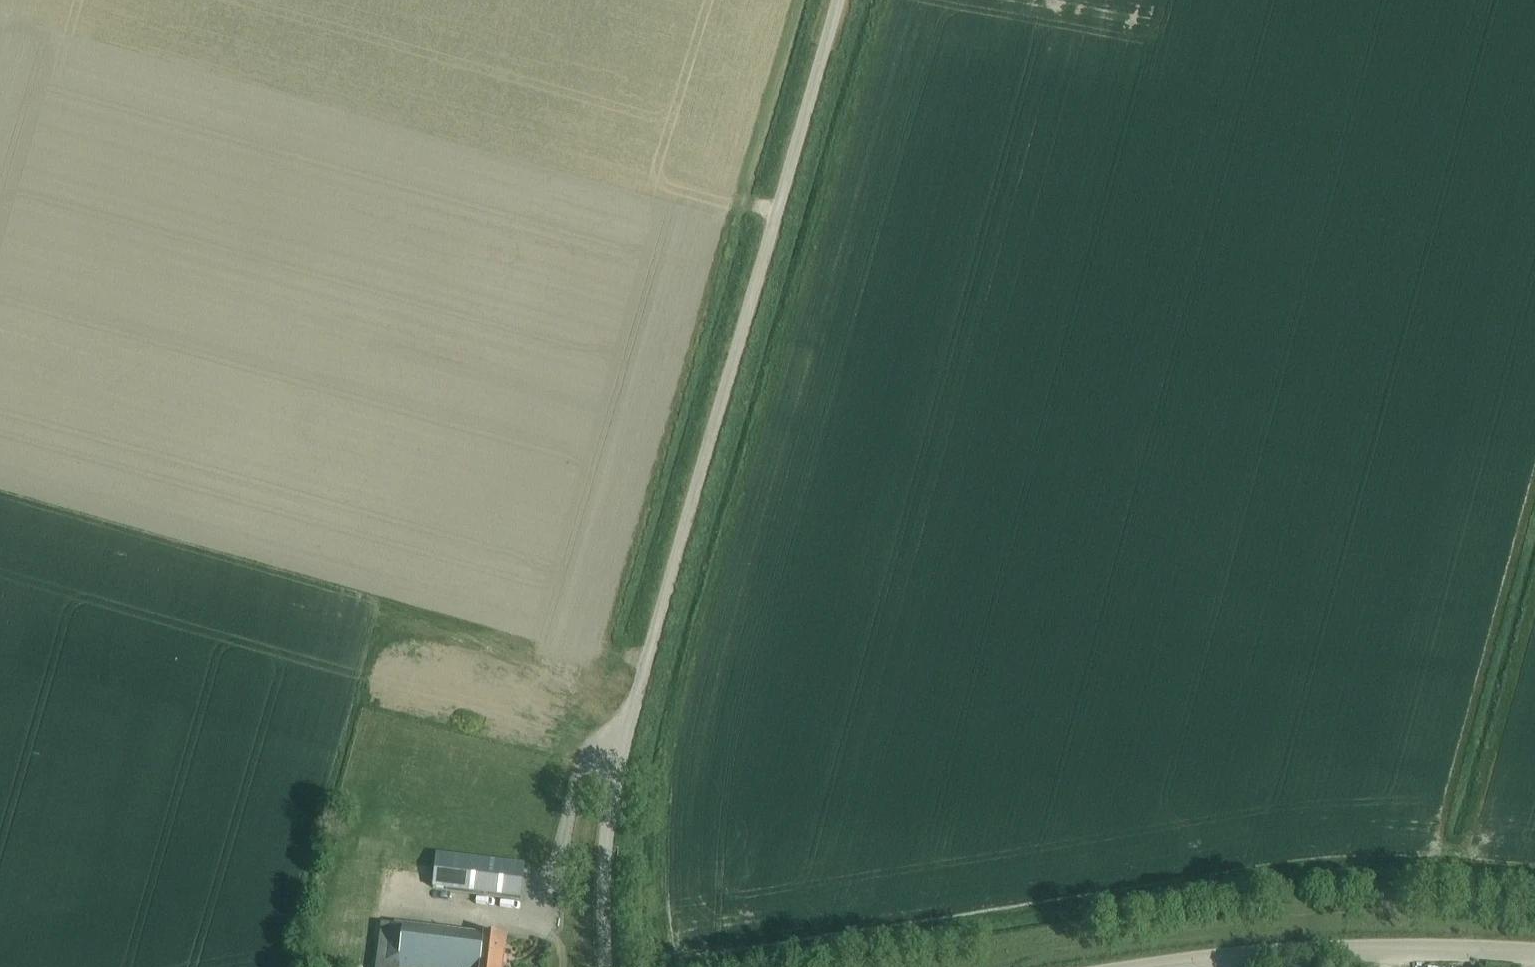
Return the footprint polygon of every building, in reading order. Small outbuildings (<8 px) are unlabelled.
[(520,899),(524,866),(435,857),(431,890),(520,899)] [(505,940),(477,937),(390,928),(382,927),(378,966),(502,966),(505,940)]
